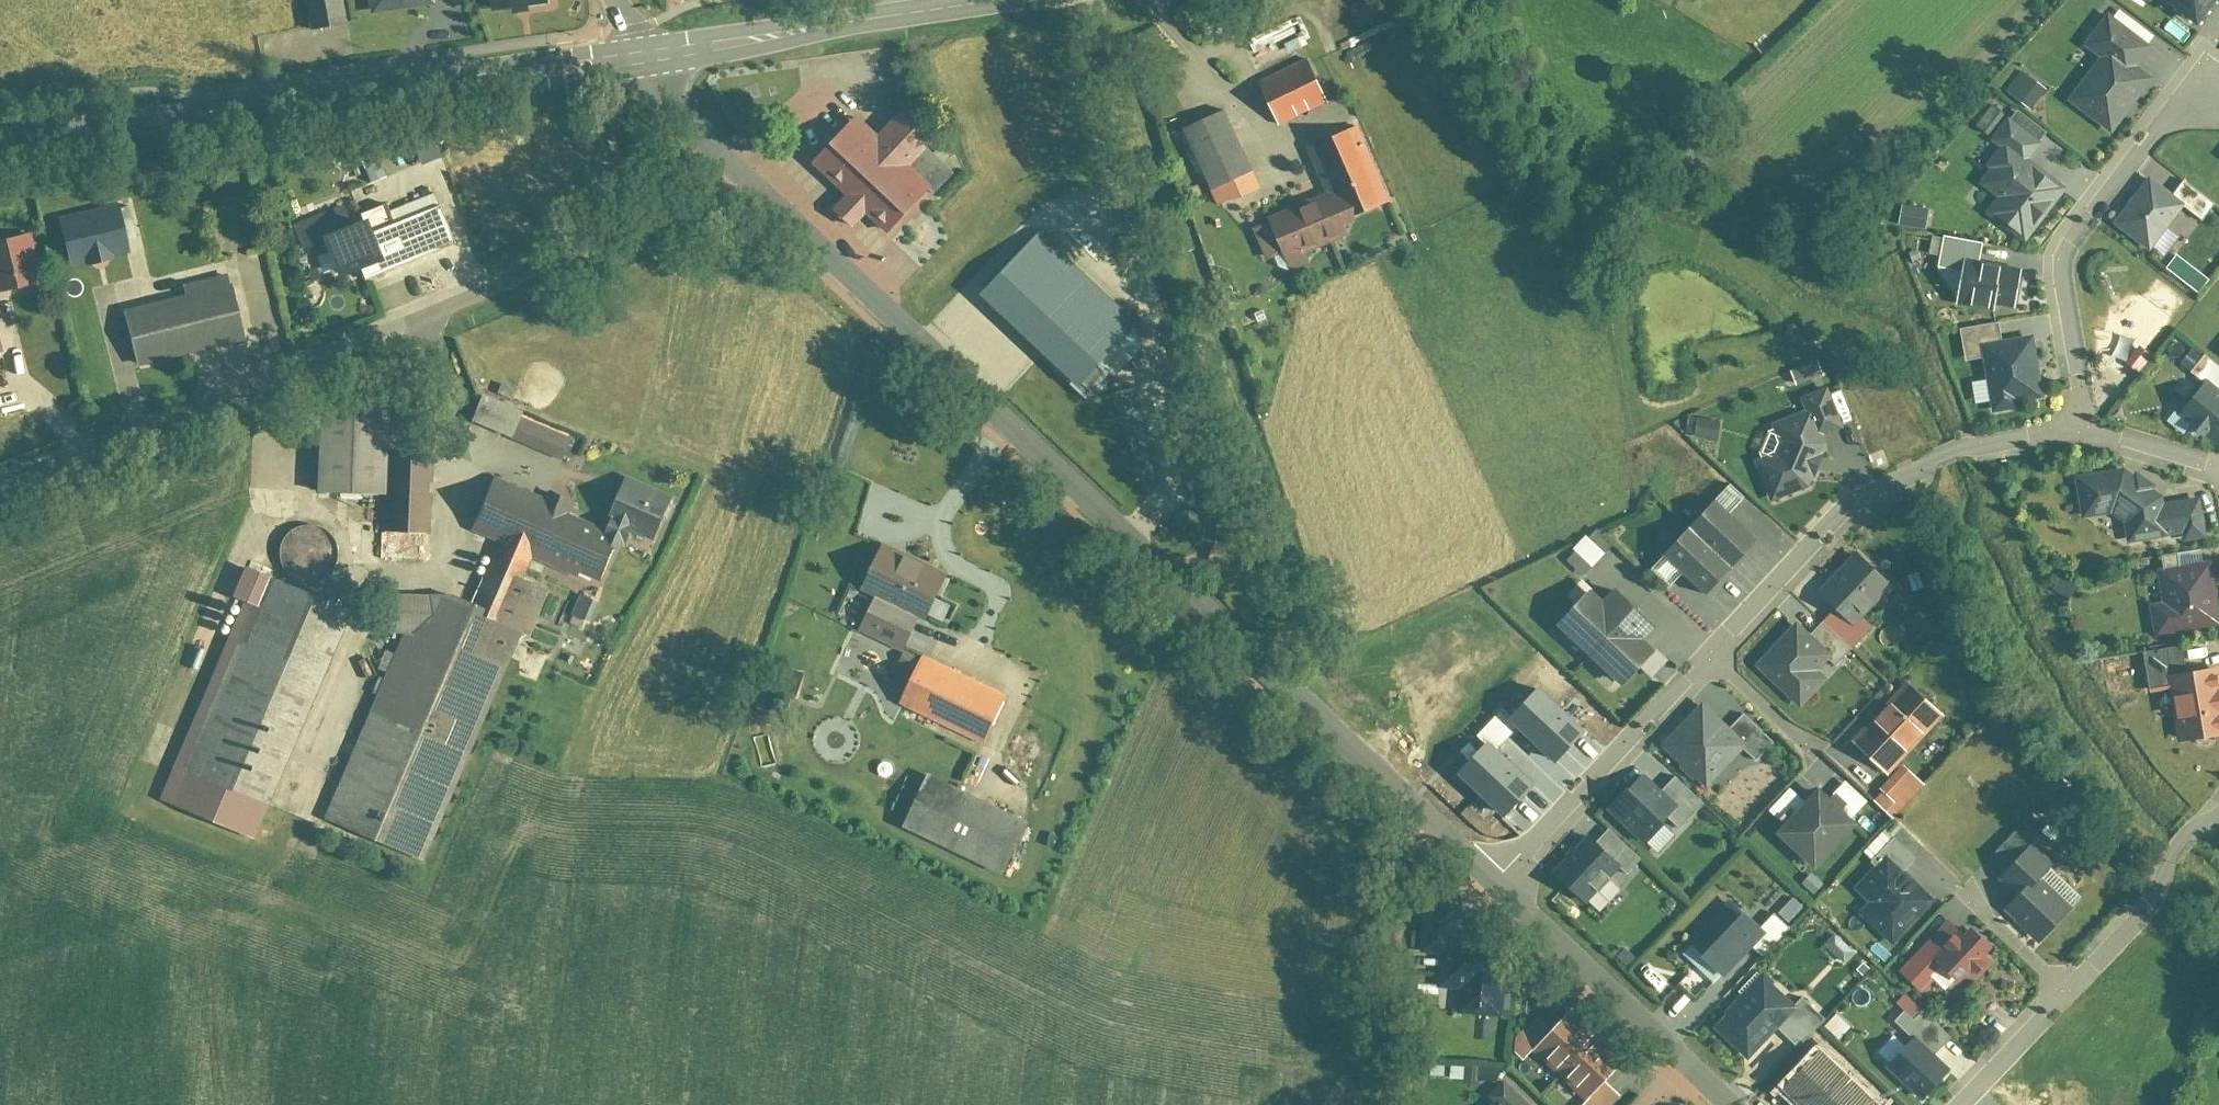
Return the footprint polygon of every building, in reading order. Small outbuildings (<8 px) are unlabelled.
[(308,33),(351,26),(347,0),(302,0),(308,33)] [(371,12),(434,5),(434,0),(370,0),(371,12)] [(493,11),(553,8),(553,0),(492,0),(493,11)] [(2199,25),(2218,0),(2167,0),(2199,25)] [(2087,44),(2103,56),(2071,98),(2112,130),(2152,77),(2138,66),(2153,44),(2109,13),(2087,44)] [(1263,87),(1281,128),(1334,105),(1315,63),(1263,87)] [(1229,107),(1184,123),(1209,196),(1254,181),(1229,107)] [(953,226),(932,207),(960,176),(932,152),(939,143),(901,110),(881,133),(859,113),(814,164),(895,235),(886,245),(915,270),(953,226)] [(1263,216),(1284,269),(1361,238),(1354,222),(1394,207),(1363,132),(1311,153),(1326,191),(1263,216)] [(1981,179),(1998,192),(2026,156),(2009,143),(1981,179)] [(2066,186),(2026,156),(1998,192),(1986,207),(2026,238),(2066,186)] [(2150,173),(2117,222),(2155,248),(2188,199),(2150,173)] [(323,234),(342,282),(453,239),(434,191),(323,234)] [(62,221),(70,266),(134,254),(126,210),(62,221)] [(1040,352),(1090,401),(1152,338),(1041,230),(980,293),(1041,352),(1040,352)] [(36,286),(31,239),(0,242),(0,290),(36,286)] [(2209,277),(2177,252),(2167,264),(2199,289),(2209,277)] [(2021,269),(1969,259),(1961,300),(2013,310),(2021,269)] [(125,308),(138,367),(247,342),(233,283),(125,308)] [(2034,333),(1982,342),(1993,405),(2044,396),(2034,333)] [(1789,367),(1797,387),(1825,377),(1818,357),(1789,367)] [(2207,378),(2180,416),(2218,443),(2218,387),(2207,378)] [(1813,401),(1827,438),(1852,428),(1839,392),(1813,401)] [(477,398),(464,432),(561,466),(573,432),(477,398)] [(387,565),(429,565),(429,458),(393,458),(393,400),(322,400),(322,497),(387,497),(387,565)] [(1777,412),(1775,457),(1757,463),(1773,504),(1811,493),(1827,438),(1813,401),(1777,412)] [(1701,424),(1698,438),(1718,442),(1721,428),(1701,424)] [(2082,467),(2084,518),(2125,516),(2126,544),(2209,540),(2207,496),(2155,499),(2154,463),(2082,467)] [(471,538),(498,547),(484,582),(380,585),(381,636),(410,636),(332,821),(419,857),(542,563),(597,582),(614,534),(654,550),(675,496),(624,476),(609,513),(494,472),(471,538)] [(1716,497),(1690,526),(1734,566),(1760,538),(1716,497)] [(280,549),(282,566),(289,576),(307,584),(329,577),(338,562),(334,538),(320,527),(300,526),(286,536),(280,549)] [(1734,566),(1690,526),(1666,553),(1710,593),(1734,566)] [(867,786),(906,708),(986,747),(1017,684),(931,642),(925,654),(903,643),(917,615),(929,621),(954,572),(887,539),(863,589),(880,597),(866,625),(826,605),(796,666),(854,694),(820,763),(867,786)] [(2163,548),(2163,566),(2205,565),(2205,547),(2163,548)] [(1859,551),(1825,589),(1859,620),(1894,582),(1859,551)] [(2169,633),(2218,631),(2216,571),(2167,573),(2169,633)] [(256,575),(168,789),(258,826),(346,611),(256,575)] [(1617,591),(1606,603),(1591,590),(1561,623),(1624,682),(1655,649),(1646,640),(1657,628),(1617,591)] [(1842,605),(1827,621),(1855,648),(1870,633),(1842,605)] [(1925,611),(1916,622),(1931,635),(1940,624),(1925,611)] [(1827,621),(1814,634),(1841,662),(1855,648),(1827,621)] [(1794,631),(1758,669),(1802,710),(1838,672),(1794,631)] [(2184,655),(2152,659),(2154,677),(2187,673),(2184,655)] [(2218,674),(2172,679),(2180,743),(2218,739),(2218,685),(2218,674)] [(1856,742),(1890,775),(1947,717),(1912,684),(1856,742)] [(1556,760),(1583,732),(1538,690),(1511,718),(1556,760)] [(1745,740),(1703,701),(1664,743),(1706,782),(1745,740)] [(1505,814),(1532,786),(1487,744),(1460,773),(1505,814)] [(940,760),(907,830),(1007,876),(1040,806),(940,760)] [(1643,769),(1610,804),(1648,840),(1681,805),(1643,769)] [(1778,835),(1826,872),(1873,811),(1826,774),(1778,835)] [(1789,791),(1772,811),(1785,821),(1802,801),(1789,791)] [(2024,823),(1995,854),(2011,868),(2040,837),(2024,823)] [(1941,900),(1905,870),(1914,858),(1893,841),(1873,864),(1877,867),(1858,890),(1876,905),(1863,920),(1899,950),(1941,900)] [(1593,842),(1557,879),(1586,906),(1622,869),(1593,842)] [(2020,897),(2006,911),(2042,946),(2078,908),(2056,887),(2065,878),(2035,849),(2004,882),(2020,897)] [(1693,941),(1728,971),(1765,929),(1730,898),(1693,941)] [(1967,923),(1944,949),(1935,960),(1946,968),(1961,981),(1970,970),(1977,977),(1993,960),(1985,953),(1992,944),(1967,923)] [(1926,990),(1946,968),(1935,960),(1944,949),(1935,941),(1906,972),(1926,990)] [(1462,1018),(1508,1017),(1506,945),(1461,946),(1462,1018)] [(1714,1024),(1752,1055),(1795,1004),(1757,973),(1714,1024)] [(1550,1029),(1530,1050),(1584,1101),(1602,1081),(1620,1062),(1566,1011),(1550,1029)] [(1535,1015),(1507,1045),(1522,1059),(1530,1050),(1550,1029),(1535,1015)] [(1919,1037),(1890,1063),(1923,1098),(1951,1071),(1919,1037)] [(1850,1078),(1821,1050),(1784,1088),(1802,1104),(1824,1104),(1850,1078)] [(1850,1078),(1824,1104),(1878,1104),(1850,1078)] [(1618,1095),(1602,1081),(1584,1101),(1580,1104),(1609,1104),(1618,1095)] [(1495,1100),(1502,1104),(1538,1104),(1510,1082),(1495,1100)]
